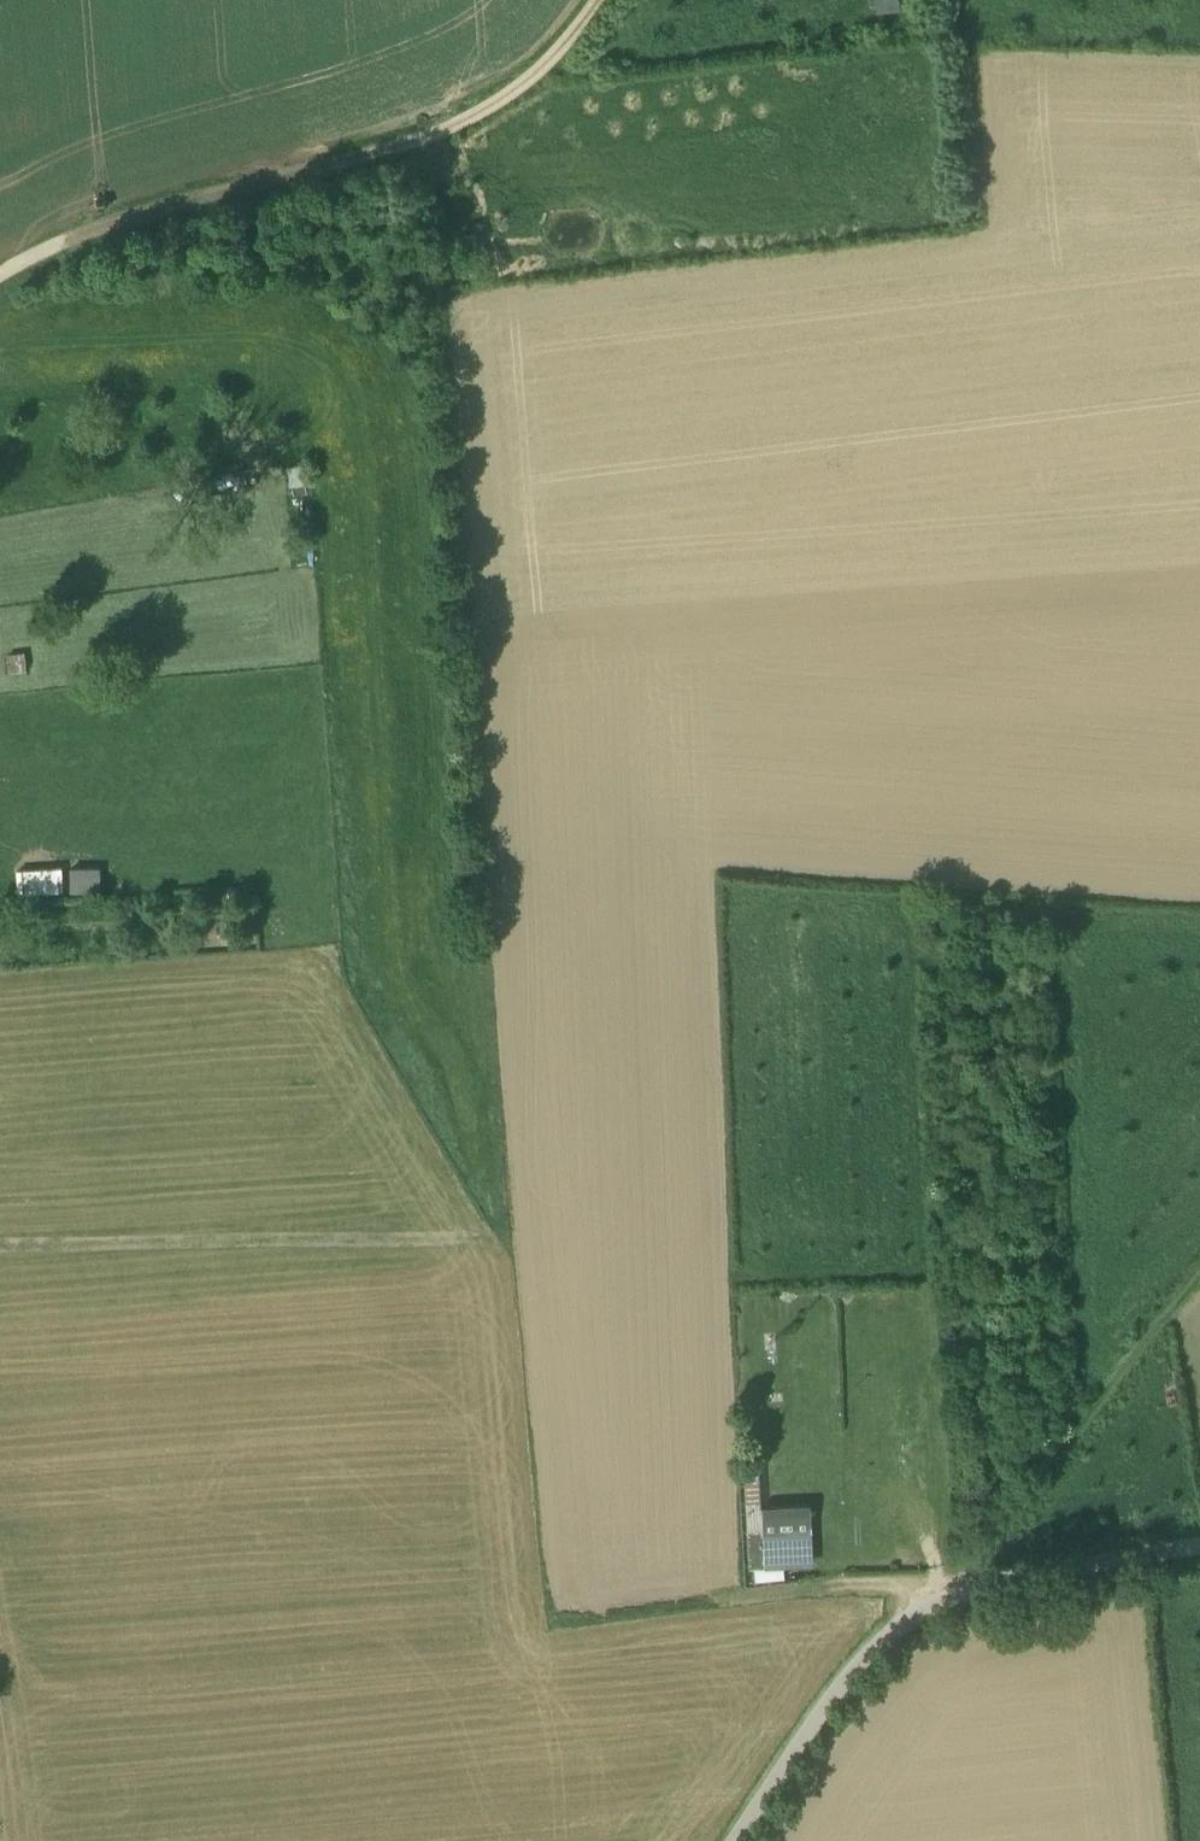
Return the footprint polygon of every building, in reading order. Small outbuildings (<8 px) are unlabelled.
[(895,20),(894,10),(899,10),(898,0),(876,0),(878,12),(880,12),(881,22),(895,20)] [(7,654),(9,672),(27,671),(25,652),(7,654)] [(18,892),(62,890),(61,867),(17,869),(18,892)] [(71,891),(100,890),(99,869),(70,869),(71,891)] [(761,1530),(746,1531),(748,1564),(762,1564),(762,1560),(811,1558),(808,1509),(760,1511),(761,1530)]
